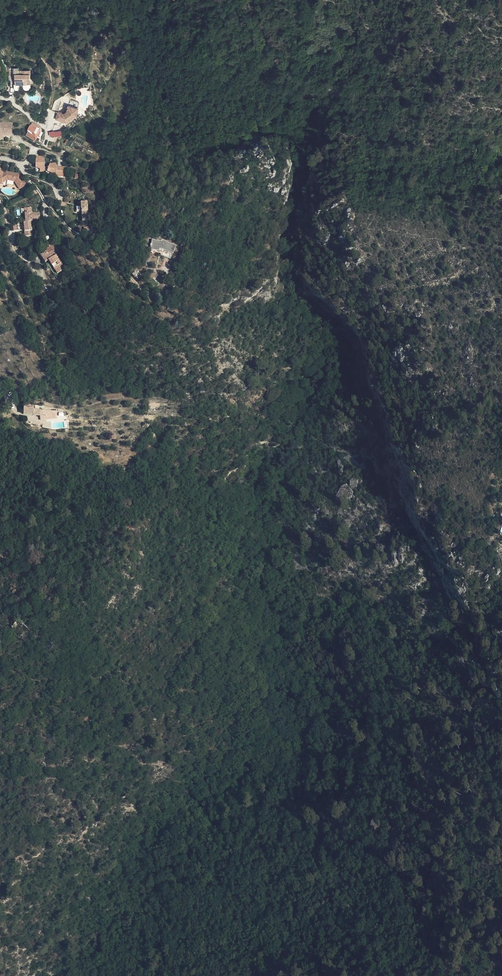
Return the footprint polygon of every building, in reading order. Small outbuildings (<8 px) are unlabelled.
[(30,80),(30,70),(19,70),(19,74),(15,74),(15,85),(26,85),(26,79),(30,80)] [(75,116),(77,109),(67,106),(65,110),(65,112),(62,114),(60,113),(56,112),(53,119),(63,123),(72,118),(73,115),(75,116)] [(4,136),(4,134),(11,135),(13,124),(1,122),(1,123),(0,123),(0,135),(4,136)] [(37,130),(38,127),(31,123),(27,131),(28,132),(32,134),(35,129),(37,130)] [(36,156),(36,167),(40,170),(45,169),(45,167),(45,157),(36,156)] [(49,164),(48,168),(47,170),(56,174),(56,167),(57,163),(49,164)] [(56,167),(56,174),(59,175),(59,177),(66,178),(66,167),(56,167)] [(0,168),(0,180),(4,178),(7,180),(15,182),(19,189),(26,185),(19,175),(6,171),(3,172),(0,168)] [(31,211),(24,212),(25,222),(23,222),(24,231),(32,230),(30,221),(32,221),(32,219),(39,218),(39,212),(31,213),(31,211)] [(153,239),(151,249),(159,249),(159,247),(164,248),(159,254),(163,257),(166,252),(172,255),(176,249),(168,244),(169,243),(163,239),(163,241),(153,239)] [(49,259),(51,263),(57,274),(65,269),(53,249),(51,246),(39,252),(45,261),(49,259)] [(168,260),(172,255),(166,252),(163,257),(168,260)] [(57,274),(51,263),(47,265),(56,278),(67,272),(65,269),(57,274)] [(138,270),(133,265),(132,266),(129,271),(133,275),(138,270)] [(21,415),(36,415),(37,409),(29,409),(29,408),(21,407),(21,415)] [(4,619),(9,623),(14,616),(9,612),(4,619)] [(23,629),(16,624),(11,630),(24,640),(31,632),(25,626),(23,629)]
